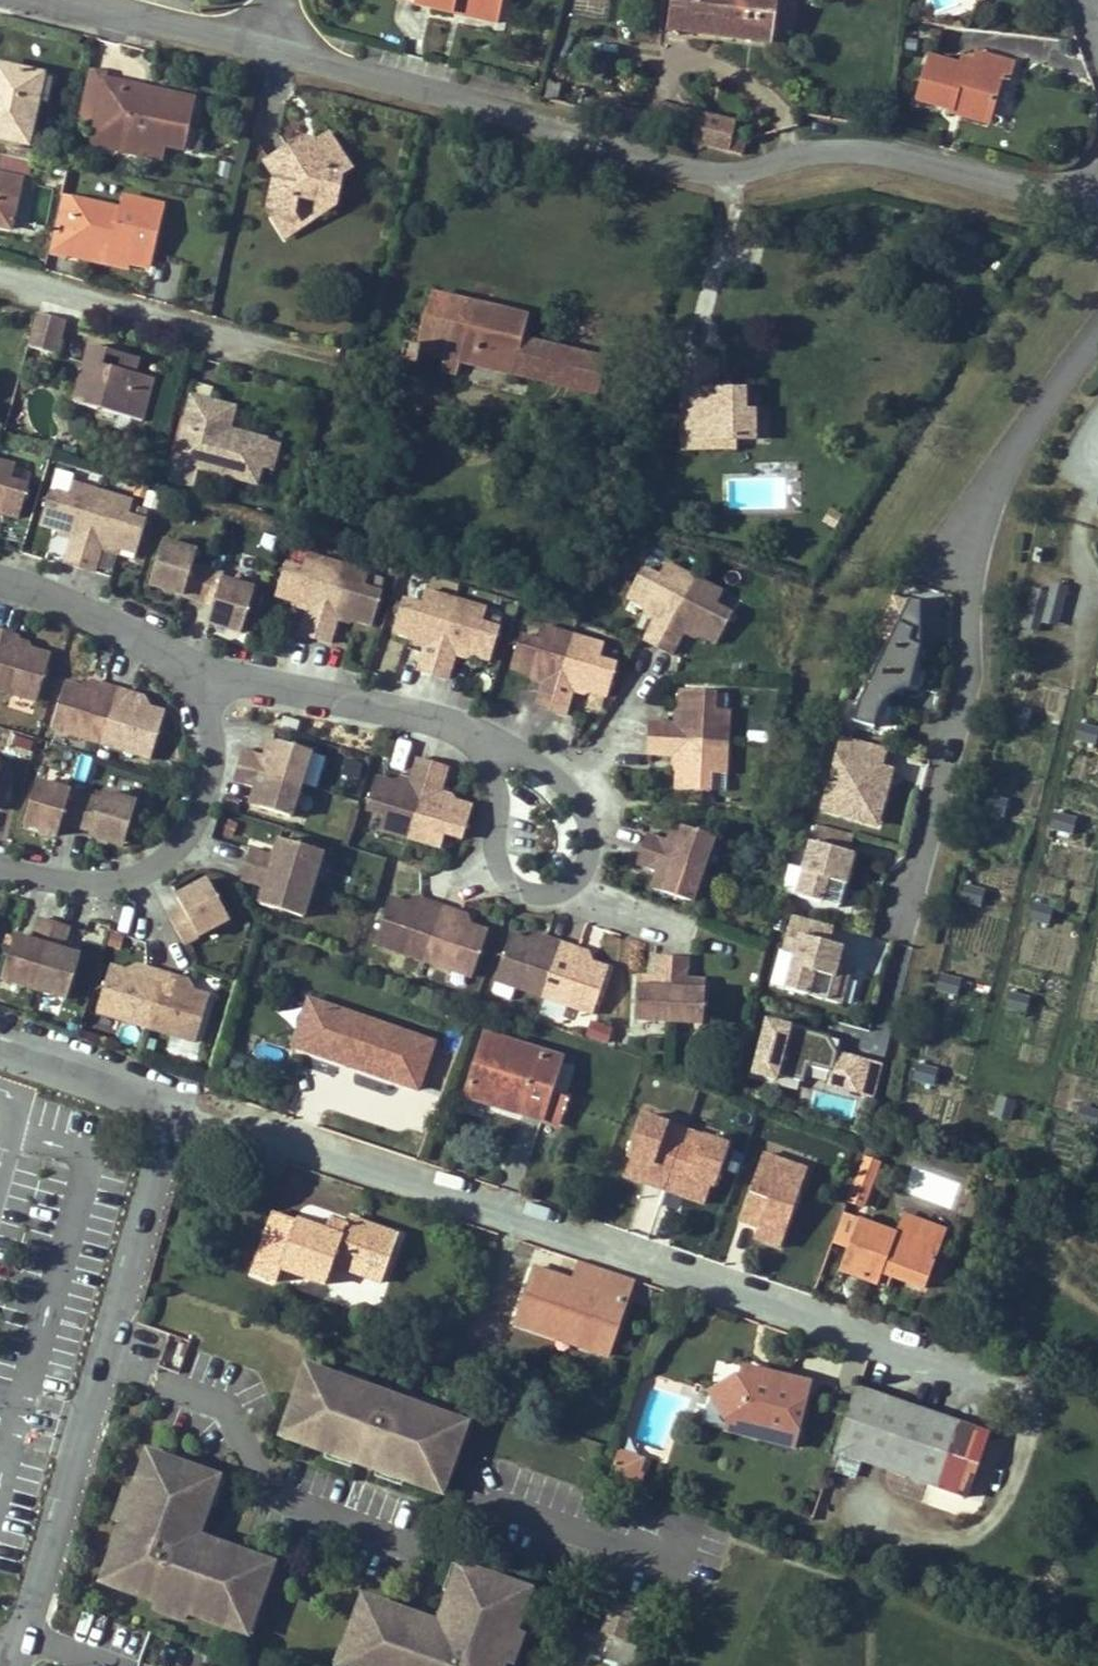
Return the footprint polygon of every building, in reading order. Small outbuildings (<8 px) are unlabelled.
[(414,1),(413,5),(453,13),(455,5),(499,14),(502,0),(409,0),(414,1)] [(665,33),(770,45),(776,0),(670,0),(665,33)] [(497,22),(499,14),(455,5),(453,13),(497,22)] [(927,57),(914,101),(950,112),(951,107),(988,118),(1000,79),(1007,82),(1012,66),(975,55),(972,63),(969,70),(957,66),(927,57)] [(972,63),(959,58),(957,66),(969,70),(972,63)] [(27,146),(37,103),(42,77),(0,68),(0,70),(0,139),(27,146)] [(142,100),(124,95),(126,87),(106,83),(108,73),(89,68),(80,107),(99,113),(95,130),(91,145),(117,151),(121,136),(160,145),(183,150),(194,103),(154,93),(150,107),(140,104),(142,100)] [(46,105),(53,80),(42,77),(37,103),(46,105)] [(154,93),(126,87),(124,95),(142,100),(140,104),(150,107),(154,93)] [(649,115),(582,98),(579,109),(693,138),(698,117),(652,106),(649,115)] [(76,124),(95,130),(99,113),(80,107),(76,124)] [(949,115),(986,126),(988,118),(951,107),(950,112),(949,115)] [(268,209),(276,223),(290,213),(293,198),(331,206),(338,176),(348,169),(327,134),(315,142),(295,154),(290,145),(265,161),(275,176),(268,209)] [(156,160),(160,145),(121,136),(117,151),(156,160)] [(315,142),(303,138),(290,145),(295,154),(315,142)] [(32,152),(12,148),(9,158),(29,163),(32,152)] [(25,182),(29,163),(9,158),(0,156),(0,227),(11,230),(21,181),(25,182)] [(74,213),(79,196),(61,192),(57,209),(74,213)] [(47,253),(66,257),(67,254),(70,241),(78,243),(80,236),(112,244),(109,255),(130,260),(152,265),(166,204),(124,194),(121,206),(79,196),(74,213),(57,209),(47,253)] [(299,227),(290,213),(276,223),(284,236),(299,227)] [(67,254),(128,268),(130,260),(109,255),(112,244),(80,236),(78,243),(70,241),(67,254)] [(535,379),(544,346),(522,340),(529,318),(431,294),(416,348),(403,345),(399,360),(415,365),(419,350),(443,357),(439,370),(456,375),(460,360),(535,379)] [(69,323),(35,313),(25,348),(59,358),(69,323)] [(152,382),(131,376),(117,372),(115,375),(109,373),(110,369),(99,366),(104,351),(88,346),(72,404),(141,423),(152,382)] [(603,361),(544,346),(535,379),(594,394),(603,361)] [(121,355),(117,372),(131,376),(136,359),(121,355)] [(715,364),(682,365),(684,453),(735,452),(735,449),(735,443),(755,443),(754,416),(745,416),(744,410),(744,394),(716,395),(715,364)] [(223,444),(228,429),(235,405),(195,393),(170,475),(194,482),(199,466),(255,483),(260,467),(267,440),(238,432),(234,447),(223,444)] [(759,410),(744,410),(745,416),(754,416),(755,443),(735,443),(735,449),(760,448),(759,410)] [(238,432),(228,429),(223,444),(234,447),(238,432)] [(274,471),(282,445),(267,440),(260,467),(274,471)] [(16,516),(27,484),(9,478),(14,464),(0,459),(0,511),(16,516)] [(69,534),(60,563),(76,568),(100,494),(71,484),(66,498),(47,492),(37,523),(69,534)] [(101,545),(118,550),(134,555),(145,524),(127,518),(131,504),(100,494),(76,568),(92,573),(101,545)] [(149,582),(163,586),(161,593),(181,599),(194,604),(204,572),(189,567),(193,555),(160,544),(149,582)] [(308,604),(298,633),(314,638),(337,564),(305,554),(301,566),(286,561),(276,594),(308,604)] [(337,564),(314,638),(330,643),(339,615),(372,625),(382,591),(364,586),(367,574),(337,564)] [(625,598),(654,613),(641,640),(656,648),(691,580),(661,564),(655,576),(641,568),(625,598)] [(206,626),(223,632),(225,626),(239,631),(251,594),(218,582),(220,577),(204,572),(194,604),(210,609),(206,626)] [(714,606),(719,594),(691,580),(656,648),(672,656),(685,629),(717,645),(732,615),(714,606)] [(161,593),(163,586),(149,582),(147,588),(161,593)] [(1047,593),(1031,589),(1021,629),(1038,634),(1041,624),(1056,627),(1066,588),(1049,584),(1047,593)] [(422,639),(414,667),(432,672),(455,601),(421,590),(417,603),(400,597),(389,629),(422,639)] [(455,601),(432,672),(446,677),(455,650),(486,660),(496,627),(478,621),(482,609),(455,601)] [(902,611),(894,608),(837,724),(858,734),(859,726),(864,717),(869,708),(873,703),(883,697),(893,695),(902,656),(892,651),(903,625),(897,622),(902,611)] [(238,636),(239,631),(225,626),(223,632),(238,636)] [(547,709),(570,636),(540,626),(536,639),(518,633),(508,665),(541,676),(532,704),(547,709)] [(12,647),(14,638),(0,634),(0,693),(31,702),(44,657),(12,647)] [(602,646),(570,636),(547,709),(562,714),(572,684),(605,695),(614,664),(598,659),(602,646)] [(63,685),(49,730),(97,745),(114,692),(102,689),(98,687),(96,695),(63,685)] [(129,706),(131,698),(129,697),(114,692),(97,745),(148,761),(161,715),(129,706)] [(646,741),(725,745),(726,713),(711,712),(712,694),(676,693),(675,726),(647,724),(646,741)] [(1030,711),(1009,706),(1004,723),(1025,729),(1030,711)] [(302,720),(284,714),(280,726),(298,732),(302,720)] [(1078,723),(1073,741),(1094,747),(1097,733),(1097,729),(1078,723)] [(876,830),(898,751),(838,734),(815,813),(876,830)] [(673,759),(672,792),(708,794),(708,776),(724,777),(725,745),(646,741),(645,758),(673,759)] [(292,785),(302,788),(312,756),(271,743),(266,760),(244,753),(239,769),(292,785)] [(251,809),(292,822),(302,788),(292,785),(239,769),(234,785),(257,792),(251,809)] [(379,825),(376,835),(407,844),(427,775),(411,771),(402,798),(371,789),(362,820),(379,825)] [(467,817),(436,808),(445,780),(427,775),(407,844),(439,854),(443,843),(457,848),(467,817)] [(23,819),(37,823),(34,831),(54,837),(58,826),(71,830),(81,797),(34,783),(23,819)] [(85,839),(105,844),(107,838),(122,842),(133,805),(98,794),(96,801),(81,797),(71,830),(87,834),(85,839)] [(1008,802),(987,796),(982,814),(1003,820),(1008,802)] [(1076,819),(1055,814),(1051,832),(1071,837),(1076,819)] [(34,831),(37,823),(23,819),(20,827),(34,831)] [(809,824),(789,898),(837,911),(852,857),(842,855),(848,835),(809,824)] [(673,827),(667,844),(677,847),(682,829),(673,827)] [(682,829),(677,847),(667,844),(645,836),(640,852),(704,873),(714,840),(682,829)] [(120,849),(122,842),(107,838),(105,844),(120,849)] [(274,841),(269,858),(247,850),(242,867),(308,887),(318,854),(274,841)] [(640,852),(635,867),(657,874),(668,877),(662,895),(694,905),(704,873),(640,852)] [(308,887),(242,867),(237,884),(259,891),(254,906),(298,920),(308,887)] [(657,874),(651,891),(662,895),(668,877),(657,874)] [(192,891),(195,896),(208,889),(205,884),(192,891)] [(984,890),(963,884),(958,902),(979,908),(984,890)] [(182,950),(227,924),(208,889),(195,896),(192,891),(175,900),(181,912),(166,920),(178,942),(182,950)] [(391,901),(376,945),(423,961),(442,907),(427,902),(424,912),(391,901)] [(1052,908),(1031,902),(1026,920),(1047,926),(1052,908)] [(442,907),(423,961),(473,978),(486,933),(456,922),(459,913),(442,907)] [(827,925),(786,914),(776,954),(783,956),(773,988),(821,1001),(836,947),(822,943),(827,925)] [(35,920),(28,942),(13,937),(0,977),(0,981),(30,991),(51,925),(35,920)] [(78,957),(62,952),(69,931),(51,925),(30,991),(64,1002),(78,957)] [(541,947),(509,936),(493,981),(542,998),(561,943),(545,937),(541,947)] [(574,958),(576,948),(561,943),(542,998),(589,1014),(606,969),(574,958)] [(650,992),(633,992),(632,1022),(666,1023),(668,959),(650,958),(650,982),(650,992)] [(666,1023),(700,1024),(701,994),(683,993),(683,983),(684,960),(668,959),(666,1023)] [(105,969),(91,1013),(141,1028),(157,976),(141,971),(137,980),(105,969)] [(960,979),(939,974),(934,992),(955,997),(960,979)] [(171,989),(173,981),(157,976),(141,1028),(191,1043),(204,1000),(171,989)] [(650,982),(634,981),(633,992),(650,992),(650,982)] [(701,984),(683,983),(683,993),(701,994),(701,984)] [(1029,997),(1008,992),(1004,1010),(1024,1015),(1029,997)] [(761,1019),(748,1075),(873,1105),(883,1062),(837,1052),(840,1037),(761,1019)] [(609,1042),(612,1026),(590,1021),(586,1037),(609,1042)] [(488,1099),(521,1109),(519,1114),(557,1126),(566,1098),(556,1095),(563,1075),(556,1073),(561,1059),(483,1035),(463,1097),(486,1103),(488,1099)] [(402,1077),(341,1058),(324,1110),(385,1130),(402,1077)] [(938,1066),(917,1061),(912,1079),(933,1084),(938,1066)] [(1009,1123),(1015,1102),(997,1097),(991,1118),(1009,1123)] [(486,1103),(519,1114),(521,1109),(488,1099),(486,1103)] [(1079,1105),(1074,1123),(1095,1129),(1097,1116),(1097,1110),(1079,1105)] [(704,1218),(731,1145),(643,1111),(618,1176),(646,1186),(643,1195),(704,1218)] [(227,1151),(211,1146),(207,1156),(224,1161),(227,1151)] [(761,1152),(735,1235),(783,1250),(809,1167),(761,1152)] [(868,1212),(882,1160),(860,1154),(846,1206),(868,1212)] [(323,1231),(273,1213),(251,1274),(276,1283),(281,1269),(323,1284),(330,1264),(378,1282),(395,1235),(347,1218),(344,1227),(340,1237),(323,1231)] [(344,1227),(327,1221),(323,1231),(340,1237),(344,1227)] [(855,1224),(837,1273),(875,1288),(876,1283),(879,1276),(892,1280),(923,1291),(938,1251),(895,1235),(892,1238),(855,1224)] [(581,1262),(634,1281),(636,1277),(583,1258),(581,1262)] [(616,1332),(627,1301),(634,1281),(581,1262),(575,1283),(532,1268),(519,1302),(614,1336),(616,1332)] [(876,1283),(889,1288),(892,1280),(879,1276),(876,1283)] [(627,1301),(616,1332),(632,1338),(643,1307),(627,1301)] [(298,1365),(272,1436),(426,1492),(452,1420),(298,1365)] [(741,1370),(738,1379),(738,1383),(768,1392),(784,1381),(741,1370)] [(716,1401),(719,1395),(738,1383),(738,1379),(731,1377),(704,1396),(727,1426),(729,1418),(716,1401)] [(784,1381),(768,1392),(738,1383),(719,1395),(716,1401),(729,1418),(727,1426),(760,1434),(758,1443),(792,1451),(809,1387),(784,1381)] [(986,1432),(857,1387),(835,1450),(963,1496),(986,1432)] [(758,1443),(760,1434),(727,1426),(724,1434),(758,1443)] [(110,1555),(115,1557),(106,1585),(178,1610),(221,1624),(224,1615),(240,1620),(242,1613),(249,1592),(233,1587),(241,1563),(243,1555),(207,1543),(203,1555),(189,1549),(183,1536),(196,1531),(194,1526),(198,1510),(203,1512),(206,1504),(215,1476),(152,1454),(140,1489),(132,1489),(110,1555)] [(618,1454),(617,1471),(641,1473),(642,1456),(618,1454)] [(334,1655),(348,1660),(347,1665),(481,1665),(498,1617),(494,1616),(505,1583),(442,1560),(433,1586),(429,1596),(434,1598),(429,1610),(425,1613),(431,1627),(419,1634),(403,1628),(407,1616),(372,1603),(361,1634),(344,1628),(334,1655)] [(607,1629),(609,1621),(588,1614),(585,1622),(607,1629)]
